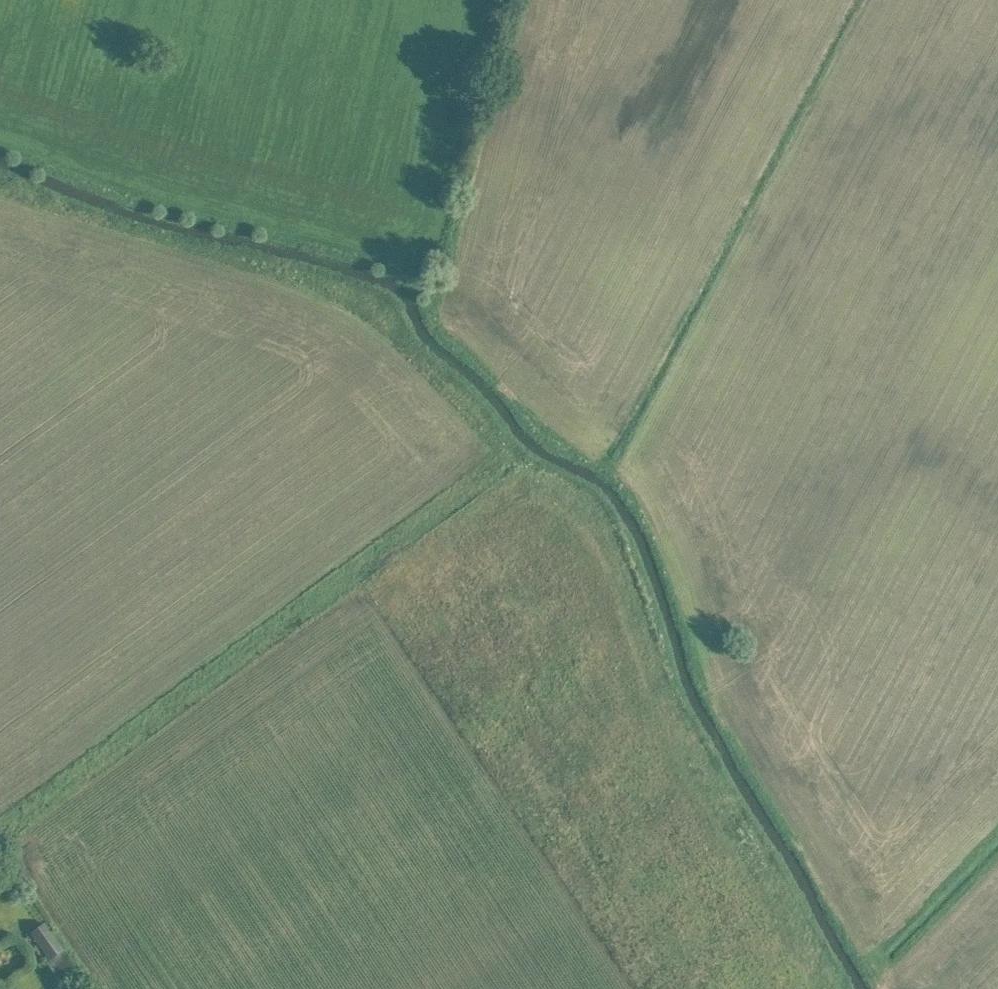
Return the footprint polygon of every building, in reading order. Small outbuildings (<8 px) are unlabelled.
[(64,950),(44,920),(28,931),(59,978),(69,971),(72,976),(80,971),(65,949),(64,950)]
